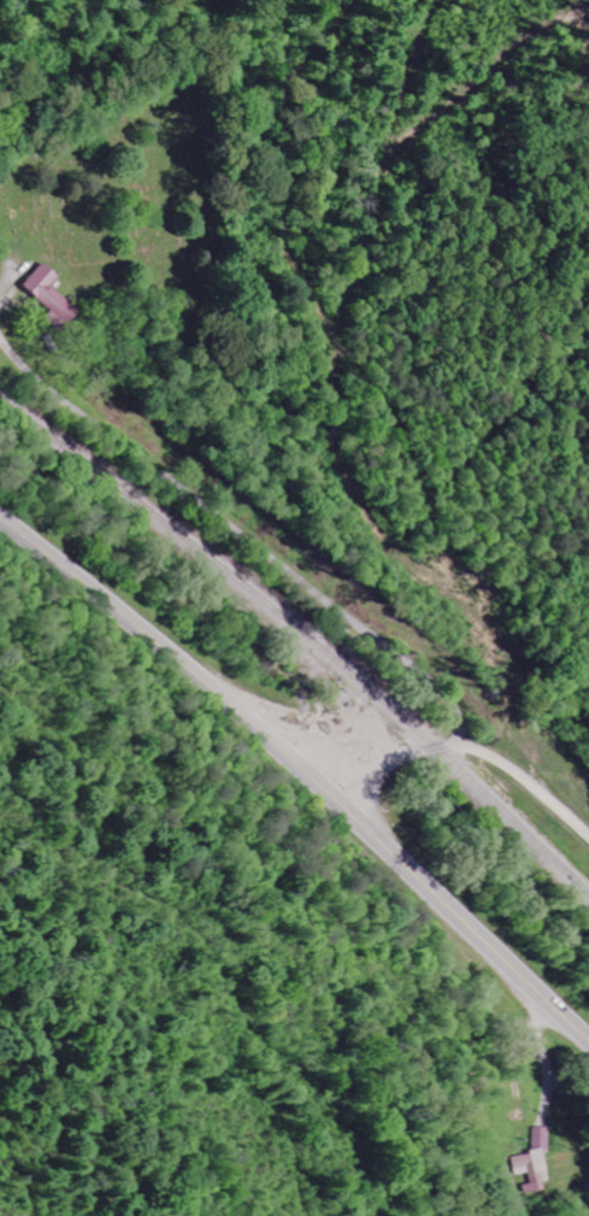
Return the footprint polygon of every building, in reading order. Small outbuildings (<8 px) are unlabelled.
[(51,286),(59,278),(44,263),(22,285),(62,326),(76,312),(51,286)] [(520,1157),(520,1175),(533,1174),(534,1192),(549,1191),(549,1173),(553,1173),(551,1128),(537,1129),(538,1156),(520,1157)]
